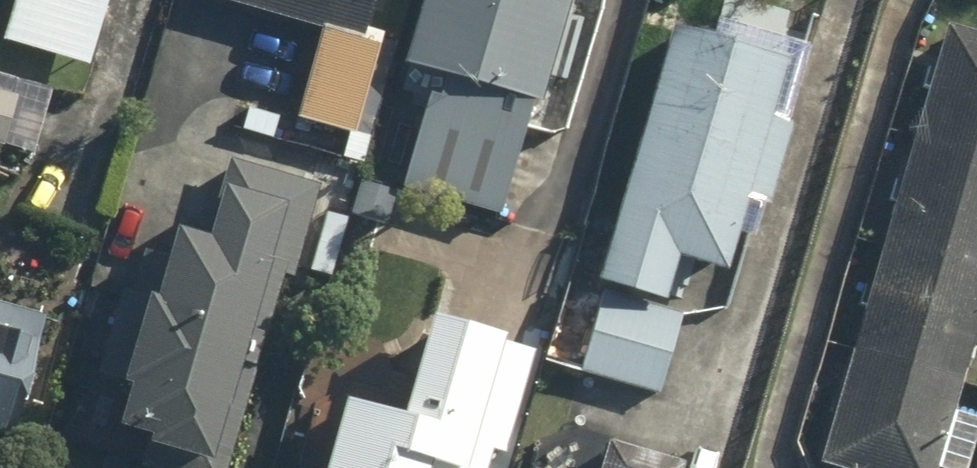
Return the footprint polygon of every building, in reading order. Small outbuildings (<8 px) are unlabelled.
[(121,0),(19,0),(6,41),(100,70),(121,0)] [(330,24),(303,116),(359,133),(387,36),(374,33),(383,0),(254,0),(330,24)] [(437,72),(405,184),(513,215),(544,99),(555,102),(582,0),(431,0),(413,66),(437,72)] [(604,280),(674,300),(688,254),(738,268),(748,233),(766,238),(820,52),(683,12),(604,280)] [(952,18),(825,461),(849,467),(944,467),(976,355),(976,25),(952,18)] [(0,70),(0,144),(39,155),(58,86),(0,70)] [(138,382),(131,411),(112,406),(101,458),(147,467),(242,467),(270,333),(281,335),(294,275),(306,278),(327,176),(233,157),(218,230),(186,223),(178,260),(140,252),(113,377),(138,382)] [(674,300),(604,280),(579,366),(667,392),(692,310),(673,305),(674,300)] [(8,440),(53,312),(0,294),(0,437),(8,440)] [(332,467),(499,467),(532,359),(465,339),(452,382),(405,367),(396,397),(359,386),(332,467)] [(695,457),(582,425),(570,467),(692,467),(695,457)]
